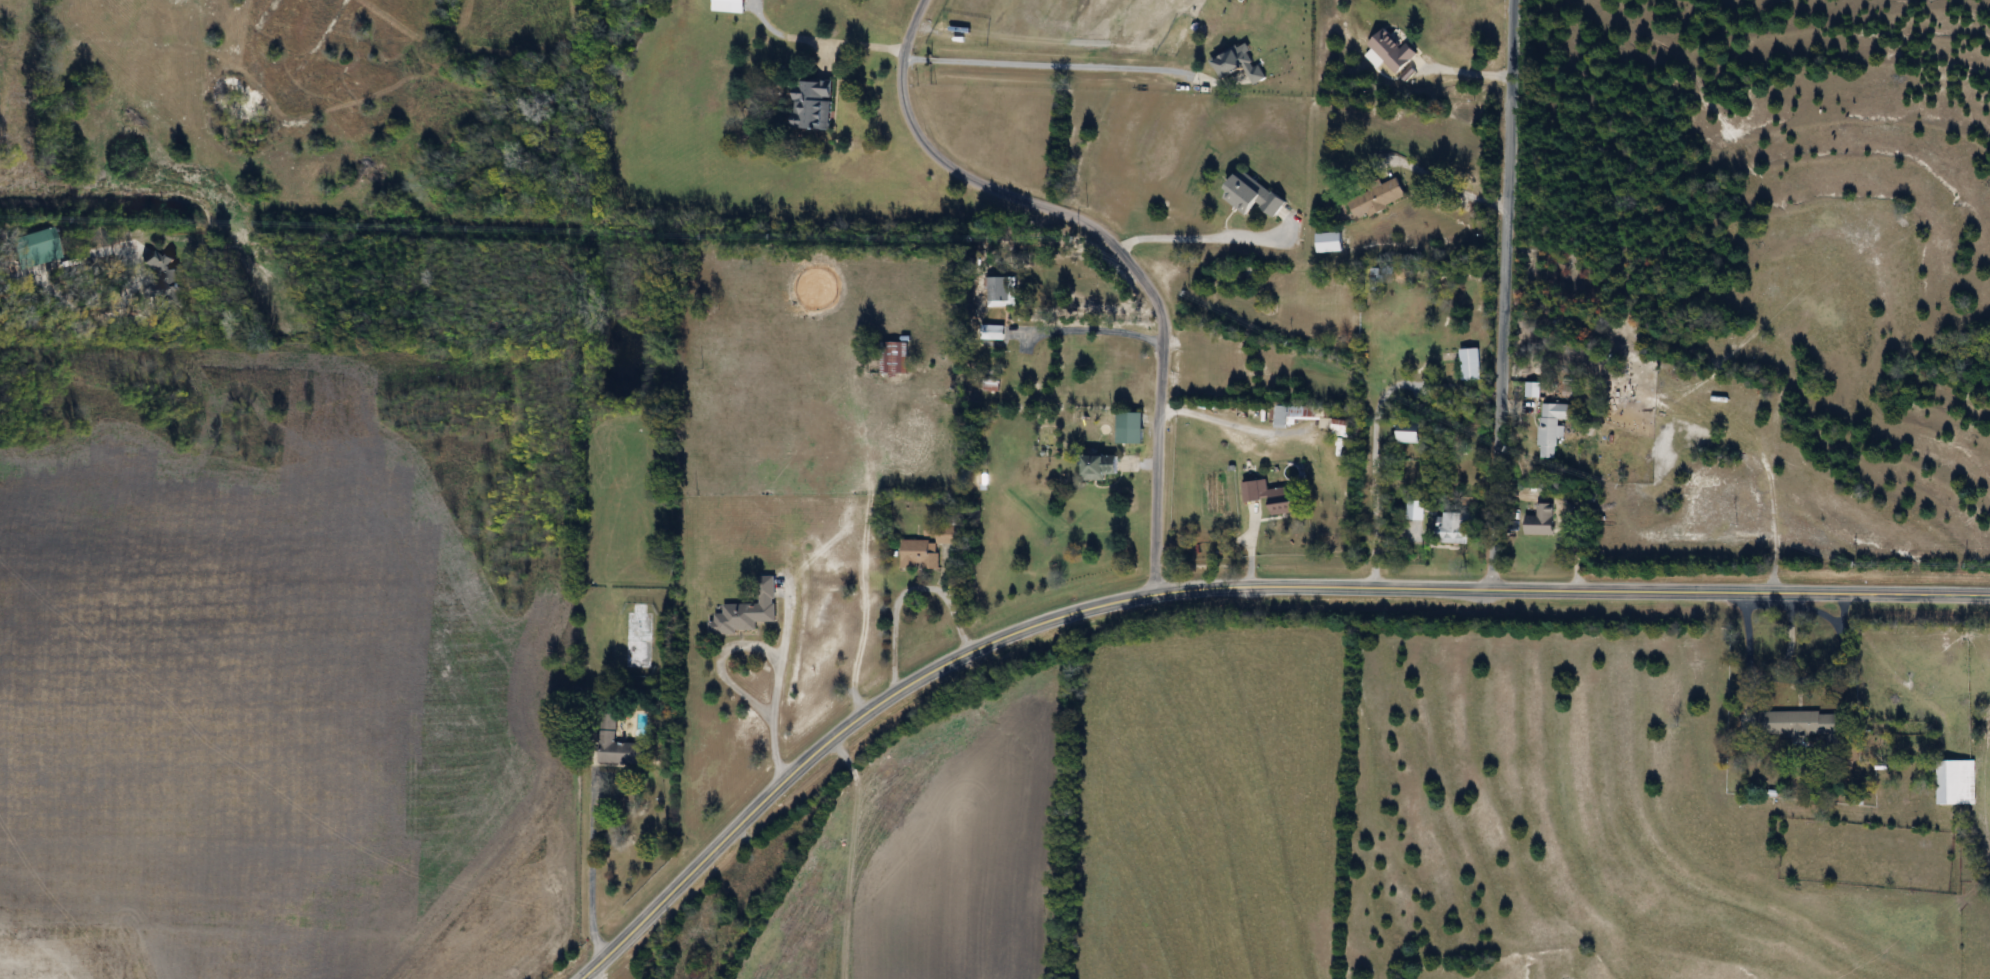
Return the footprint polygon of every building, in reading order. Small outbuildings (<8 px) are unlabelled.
[(713,11),(744,14),(745,0),(714,0),(713,11)] [(1368,45),(1397,75),(1415,56),(1386,27),(1368,45)] [(1243,68),(1252,85),(1264,78),(1246,41),(1211,59),(1222,79),(1243,68)] [(796,79),(793,128),(830,130),(833,81),(796,79)] [(1222,196),(1247,216),(1257,203),(1274,217),(1285,202),(1244,169),(1222,196)] [(1367,187),(1369,192),(1348,200),(1356,219),(1406,199),(1397,175),(1367,187)] [(1318,233),(1318,252),(1342,252),(1342,233),(1318,233)] [(160,294),(163,309),(184,305),(175,255),(159,258),(158,255),(150,256),(155,282),(144,284),(147,297),(160,294)] [(989,302),(1012,303),(1012,277),(990,277),(989,302)] [(882,342),(882,376),(906,376),(906,342),(882,342)] [(1461,349),(1461,380),(1480,380),(1480,349),(1461,349)] [(985,391),(1000,391),(1000,377),(985,377),(985,391)] [(1540,383),(1526,383),(1526,398),(1540,398),(1540,383)] [(1570,419),(1570,404),(1540,404),(1539,458),(1557,458),(1557,419),(1570,419)] [(1328,406),(1290,406),(1290,421),(1328,421),(1328,406)] [(1334,437),(1351,437),(1351,414),(1334,414),(1334,437)] [(1420,443),(1420,421),(1399,421),(1399,443),(1420,443)] [(1085,456),(1085,478),(1118,478),(1118,456),(1085,456)] [(1243,482),(1245,502),(1271,500),(1272,515),(1298,512),(1295,487),(1267,490),(1266,480),(1243,482)] [(1526,516),(1526,535),(1555,535),(1555,504),(1537,504),(1537,516),(1526,516)] [(1439,544),(1473,544),(1473,513),(1439,513),(1439,544)] [(901,541),(901,570),(937,570),(937,541),(901,541)] [(775,622),(774,576),(758,577),(759,604),(723,604),(723,614),(711,614),(711,634),(756,633),(755,622),(775,622)] [(1844,711),(1756,711),(1756,735),(1827,734),(1827,746),(1845,745),(1844,711)] [(615,742),(616,713),(599,712),(598,762),(645,764),(646,743),(615,742)] [(1975,804),(1975,759),(1937,759),(1937,804),(1975,804)]
